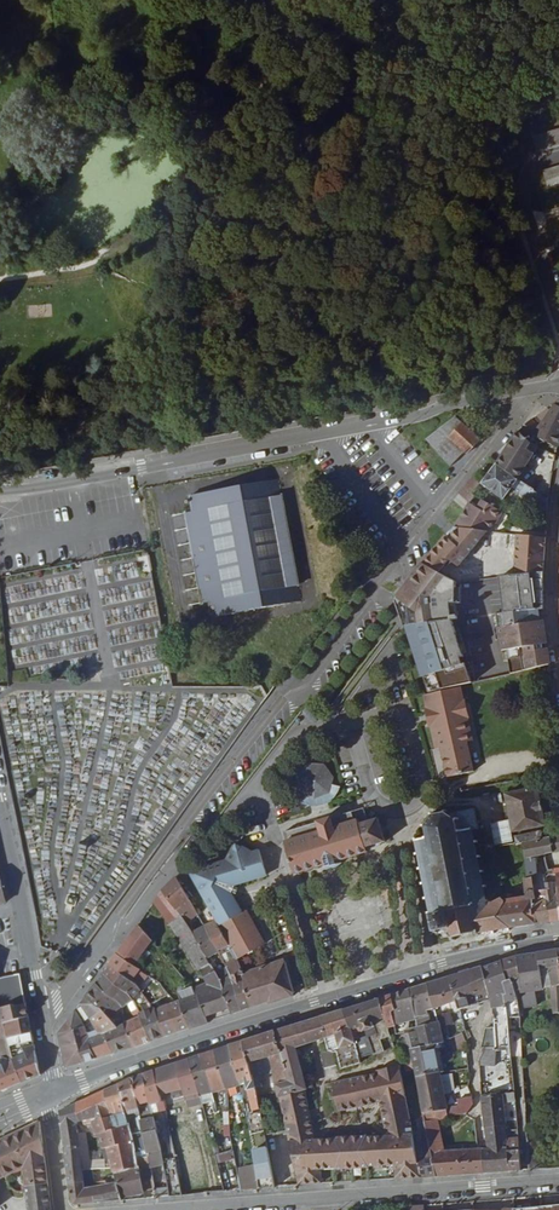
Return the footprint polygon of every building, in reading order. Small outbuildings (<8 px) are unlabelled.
[(558,143),(558,126),(532,134),(536,150),(558,143)] [(558,182),(558,165),(542,170),(547,186),(558,182)] [(551,410),(534,434),(557,446),(558,440),(558,404),(556,403),(551,410)] [(547,407),(520,429),(531,438),(534,434),(551,410),(547,407)] [(446,435),(466,455),(478,440),(459,422),(446,435)] [(509,461),(512,463),(529,440),(531,438),(520,429),(497,463),(503,467),(503,465),(504,464),(507,461),(509,461)] [(531,441),(529,440),(512,463),(507,470),(519,478),(536,453),(527,447),(531,441)] [(503,467),(507,470),(512,463),(509,461),(507,461),(504,464),(503,465),(503,467)] [(503,467),(497,463),(484,481),(484,482),(506,497),(516,483),(519,478),(507,470),(503,467)] [(480,488),(484,482),(484,481),(476,474),(470,480),(480,488)] [(524,488),(527,483),(519,478),(516,483),(524,488)] [(470,504),(474,497),(473,496),(480,488),(470,480),(459,493),(470,504)] [(280,528),(273,483),(262,485),(269,529),(280,528)] [(532,499),(547,509),(548,497),(527,483),(524,488),(534,496),(532,499)] [(204,601),(206,616),(282,604),(274,558),(284,556),(280,528),(269,529),(262,485),(188,496),(191,512),(183,513),(196,602),(204,601)] [(502,511),(475,497),(474,497),(470,504),(456,524),(481,527),(487,528),(490,529),(502,511)] [(481,527),(456,524),(448,535),(445,533),(423,563),(439,571),(449,558),(458,565),(479,538),(481,527)] [(518,533),(515,575),(544,572),(546,537),(518,533)] [(274,558),(282,604),(292,603),(284,556),(274,558)] [(457,603),(458,580),(439,571),(423,563),(399,597),(409,626),(414,625),(418,640),(414,642),(420,659),(424,658),(430,676),(426,678),(431,694),(460,686),(474,683),(468,664),(465,665),(463,658),(466,658),(454,620),(452,604),(457,603)] [(515,575),(502,576),(506,612),(517,611),(519,624),(501,628),(505,650),(509,650),(513,673),(549,663),(547,648),(546,648),(544,634),(545,633),(544,620),(543,620),(541,608),(543,608),(544,572),(515,575)] [(414,625),(409,626),(414,642),(418,640),(414,625)] [(424,658),(420,659),(426,678),(430,676),(424,658)] [(424,696),(427,709),(425,710),(430,727),(431,727),(437,749),(441,748),(448,777),(475,771),(468,741),(474,740),(468,717),(469,717),(465,699),(464,700),(460,686),(431,694),(424,696)] [(320,790),(315,775),(299,773),(289,785),(295,800),(301,803),(297,811),(303,812),(309,812),(314,810),(320,807),(324,803),(325,801),(317,797),(320,790)] [(524,779),(526,789),(535,787),(533,777),(524,779)] [(546,825),(538,786),(535,787),(526,789),(506,793),(514,831),(546,825)] [(369,818),(365,805),(348,810),(351,819),(358,817),(359,822),(369,818)] [(505,901),(501,898),(488,903),(487,902),(490,901),(490,898),(487,899),(484,887),(487,886),(486,884),(484,884),(481,872),(484,871),(484,868),(480,869),(478,858),(481,857),(480,854),(477,855),(475,844),(478,843),(477,841),(474,842),(472,830),(479,828),(475,808),(466,809),(447,813),(448,810),(446,810),(445,814),(436,815),(433,812),(431,813),(434,817),(429,825),(424,823),(423,826),(427,828),(429,837),(420,839),(416,837),(415,838),(417,841),(420,852),(416,853),(417,855),(420,854),(423,866),(420,867),(420,869),(423,869),(426,881),(423,881),(423,884),(427,883),(429,895),(426,896),(427,899),(430,898),(433,910),(429,911),(430,913),(433,912),(433,914),(430,915),(431,918),(434,917),(436,927),(433,928),(433,931),(437,930),(438,934),(441,933),(440,930),(449,928),(450,932),(444,933),(445,937),(451,935),(452,940),(456,938),(456,936),(475,932),(476,935),(479,934),(478,933),(491,931),(492,933),(495,933),(494,930),(507,928),(508,930),(511,930),(510,927),(506,902),(505,901)] [(367,845),(378,842),(378,840),(376,832),(375,832),(371,818),(369,818),(359,822),(358,817),(351,819),(348,810),(285,830),(288,839),(286,840),(296,873),(368,849),(367,845)] [(379,815),(371,818),(375,832),(376,832),(378,840),(386,838),(379,815)] [(517,843),(525,842),(543,838),(542,831),(516,837),(517,843)] [(543,838),(525,842),(529,877),(533,877),(534,882),(537,882),(534,862),(532,863),(531,855),(543,852),(554,850),(558,849),(558,834),(543,838)] [(217,921),(231,944),(234,949),(239,958),(265,943),(248,911),(244,913),(233,892),(236,884),(268,874),(260,848),(253,850),(236,841),(227,859),(189,871),(199,887),(208,904),(217,921)] [(558,873),(554,850),(543,852),(548,869),(552,869),(551,874),(555,873),(557,890),(558,903),(558,873)] [(177,876),(165,889),(164,890),(187,921),(199,914),(177,876)] [(536,898),(535,891),(534,882),(533,877),(529,877),(526,878),(528,899),(506,902),(510,927),(536,923),(532,899),(536,898)] [(545,882),(546,889),(552,921),(558,920),(558,903),(557,890),(552,891),(550,881),(545,882)] [(536,898),(532,899),(536,923),(552,921),(546,889),(535,891),(536,898)] [(196,934),(196,933),(187,921),(164,890),(155,902),(184,940),(196,934)] [(217,921),(206,927),(219,950),(231,944),(217,921)] [(136,965),(154,940),(139,924),(119,953),(136,965)] [(221,953),(219,950),(206,927),(196,933),(196,934),(209,959),(221,953)] [(233,1013),(217,974),(209,959),(196,934),(184,940),(202,970),(208,982),(196,988),(198,994),(200,993),(209,1021),(233,1013)] [(540,952),(545,987),(552,985),(558,984),(558,949),(540,952)] [(545,987),(540,952),(519,955),(523,976),(514,978),(518,991),(523,990),(526,1006),(538,1004),(535,988),(545,987)] [(133,981),(142,969),(136,965),(119,953),(111,963),(133,981)] [(522,1038),(521,1017),(518,991),(514,978),(523,976),(519,955),(503,960),(509,984),(506,985),(508,993),(505,994),(510,1018),(511,1038),(522,1038)] [(293,995),(295,991),(294,989),(286,958),(247,973),(248,976),(243,978),(252,1006),(269,1001),(271,1002),(293,995)] [(239,960),(228,966),(229,970),(243,1010),(252,1006),(243,978),(248,976),(247,973),(239,960)] [(498,1047),(512,1045),(511,1038),(510,1018),(505,994),(508,993),(506,985),(509,984),(503,960),(483,966),(490,993),(491,999),(495,1026),(498,1045),(498,1047)] [(133,998),(142,991),(133,981),(111,963),(105,972),(133,998)] [(483,966),(474,969),(461,973),(467,991),(462,993),(463,999),(458,1000),(460,1008),(483,1001),(482,996),(490,993),(483,966)] [(217,974),(233,1013),(243,1010),(229,970),(217,974)] [(124,1007),(134,1000),(133,998),(105,972),(98,981),(121,1001),(124,1007)] [(27,1001),(21,973),(0,979),(0,1004),(1,1007),(15,1003),(16,1005),(27,1001)] [(462,993),(467,991),(461,973),(429,982),(435,1006),(458,1000),(463,999),(462,993)] [(118,1027),(126,1023),(124,1007),(121,1001),(98,981),(88,995),(104,1008),(118,1027)] [(430,1007),(435,1006),(429,982),(412,988),(418,1016),(420,1025),(427,1022),(426,1014),(431,1013),(430,1007)] [(180,993),(182,1001),(191,1027),(191,1028),(210,1022),(209,1021),(200,993),(198,994),(196,988),(180,993)] [(418,1016),(412,988),(393,993),(397,1008),(391,1010),(394,1023),(418,1016)] [(393,993),(380,998),(385,1018),(388,1028),(395,1025),(394,1023),(391,1010),(397,1008),(393,993)] [(490,993),(482,996),(483,1001),(491,999),(490,993)] [(96,1059),(97,1059),(116,1053),(106,1033),(118,1027),(104,1008),(88,995),(72,1015),(79,1028),(75,1030),(80,1048),(83,1047),(86,1062),(96,1059)] [(380,1040),(391,1036),(388,1028),(385,1018),(380,998),(323,1016),(330,1036),(327,1036),(330,1050),(336,1053),(337,1052),(343,1069),(363,1062),(361,1058),(374,1053),(375,1055),(385,1052),(380,1040)] [(5,1021),(30,1015),(27,1001),(16,1005),(15,1003),(1,1007),(5,1021)] [(191,1027),(182,1001),(178,1002),(158,1009),(158,1010),(167,1036),(191,1027)] [(16,1056),(10,1036),(5,1021),(1,1007),(0,1004),(0,1037),(7,1059),(5,1060),(3,1061),(2,1062),(1,1064),(1,1066),(1,1068),(0,1068),(0,1089),(23,1080),(16,1056)] [(158,1010),(158,1009),(156,1007),(140,1014),(141,1016),(152,1040),(167,1036),(158,1010)] [(441,1016),(444,1026),(454,1023),(450,1013),(441,1016)] [(30,1015),(5,1021),(10,1036),(34,1030),(30,1015)] [(79,1028),(72,1015),(70,1019),(75,1030),(79,1028)] [(126,1023),(135,1046),(152,1040),(141,1016),(126,1023)] [(290,1080),(276,1083),(279,1095),(305,1089),(307,1088),(297,1046),(327,1036),(330,1036),(323,1016),(279,1030),(290,1080)] [(80,1048),(75,1030),(70,1019),(59,1033),(68,1067),(86,1062),(83,1047),(80,1048)] [(424,1044),(410,1047),(413,1063),(416,1075),(440,1071),(435,1041),(431,1042),(427,1022),(420,1025),(420,1027),(424,1044)] [(116,1053),(135,1046),(126,1023),(118,1027),(106,1033),(116,1053)] [(405,1025),(407,1031),(409,1041),(410,1047),(424,1044),(420,1027),(412,1030),(411,1024),(405,1025)] [(485,1048),(485,1047),(498,1045),(495,1026),(487,1028),(483,1047),(485,1048)] [(276,1083),(290,1080),(279,1030),(246,1041),(256,1087),(262,1086),(260,1072),(264,1071),(261,1058),(271,1056),(276,1083)] [(400,1043),(409,1041),(407,1031),(397,1033),(400,1043)] [(444,1044),(451,1055),(468,1044),(460,1033),(444,1044)] [(254,1109),(260,1108),(256,1087),(246,1041),(231,1046),(240,1080),(247,1078),(254,1109)] [(16,1056),(23,1080),(43,1073),(36,1043),(25,1045),(27,1052),(16,1056)] [(227,1089),(241,1086),(240,1080),(231,1046),(216,1051),(226,1089),(227,1089)] [(481,1067),(495,1067),(496,1049),(482,1049),(481,1067)] [(226,1089),(216,1051),(203,1055),(213,1092),(226,1089)] [(203,1055),(192,1059),(202,1100),(203,1100),(202,1094),(213,1092),(203,1055)] [(187,1104),(202,1100),(192,1059),(179,1063),(186,1088),(185,1089),(185,1091),(187,1104)] [(185,1089),(186,1088),(179,1063),(157,1070),(163,1095),(174,1092),(175,1094),(185,1091),(185,1089)] [(408,1078),(416,1076),(416,1075),(413,1063),(405,1065),(408,1078)] [(422,1176),(417,1147),(407,1101),(403,1079),(401,1066),(401,1064),(381,1069),(336,1079),(343,1107),(361,1103),(360,1100),(364,1099),(365,1102),(380,1099),(378,1092),(385,1091),(386,1095),(383,1096),(383,1098),(390,1130),(393,1130),(394,1134),(391,1135),(372,1136),(372,1134),(335,1137),(335,1138),(316,1139),(313,1140),(312,1136),(315,1135),(310,1115),(307,1116),(306,1111),(309,1111),(305,1089),(279,1095),(299,1184),(329,1182),(375,1179),(422,1176)] [(456,1084),(452,1069),(440,1071),(444,1090),(452,1088),(456,1084)] [(152,1104),(164,1102),(163,1095),(157,1070),(145,1074),(151,1101),(152,1104)] [(444,1090),(440,1071),(416,1075),(416,1076),(421,1098),(423,1111),(447,1107),(444,1090)] [(138,1104),(151,1101),(145,1074),(133,1078),(138,1104)] [(408,1078),(403,1079),(407,1101),(421,1098),(416,1076),(408,1078)] [(128,1116),(140,1114),(138,1104),(133,1078),(121,1084),(127,1112),(128,1116)] [(127,1112),(121,1084),(108,1090),(116,1125),(124,1123),(122,1113),(127,1112)] [(113,1171),(139,1169),(136,1157),(136,1155),(130,1127),(129,1122),(124,1123),(116,1125),(108,1090),(62,1111),(71,1183),(86,1182),(84,1170),(78,1122),(83,1121),(86,1126),(95,1124),(97,1134),(101,1133),(105,1149),(110,1148),(113,1168),(113,1171)] [(516,1092),(501,1093),(502,1102),(517,1101),(516,1092)] [(484,1104),(502,1102),(501,1093),(483,1095),(484,1104)] [(502,1102),(484,1104),(486,1126),(504,1122),(502,1102)] [(425,1119),(449,1115),(447,1107),(423,1111),(425,1119)] [(141,1120),(142,1125),(148,1152),(160,1149),(154,1117),(141,1120)] [(20,1165),(45,1155),(41,1121),(0,1139),(0,1169),(3,1178),(21,1170),(20,1165)] [(506,1136),(505,1129),(504,1122),(486,1126),(489,1147),(484,1147),(486,1171),(510,1169),(506,1136)] [(136,1155),(148,1152),(142,1125),(130,1127),(136,1155)] [(506,1136),(510,1169),(523,1169),(520,1135),(506,1136)] [(432,1152),(430,1144),(417,1147),(422,1176),(437,1175),(432,1152)] [(461,1173),(483,1172),(478,1148),(472,1148),(459,1149),(461,1173)] [(432,1152),(437,1175),(461,1173),(459,1149),(432,1152)] [(215,1156),(217,1165),(234,1160),(232,1152),(215,1156)] [(49,1181),(45,1155),(20,1165),(21,1170),(23,1184),(23,1186),(49,1181)] [(143,1190),(155,1188),(151,1166),(148,1155),(136,1157),(139,1169),(143,1190)] [(164,1164),(170,1194),(183,1192),(177,1162),(164,1164)] [(237,1165),(241,1189),(261,1188),(257,1163),(237,1165)] [(170,1194),(164,1164),(151,1166),(155,1188),(157,1196),(170,1194)] [(119,1200),(145,1198),(143,1190),(139,1169),(113,1171),(117,1183),(109,1184),(108,1181),(95,1183),(96,1186),(87,1188),(86,1182),(71,1183),(74,1201),(78,1204),(93,1203),(119,1200)] [(26,1209),(53,1209),(49,1181),(23,1186),(23,1190),(26,1209)]
